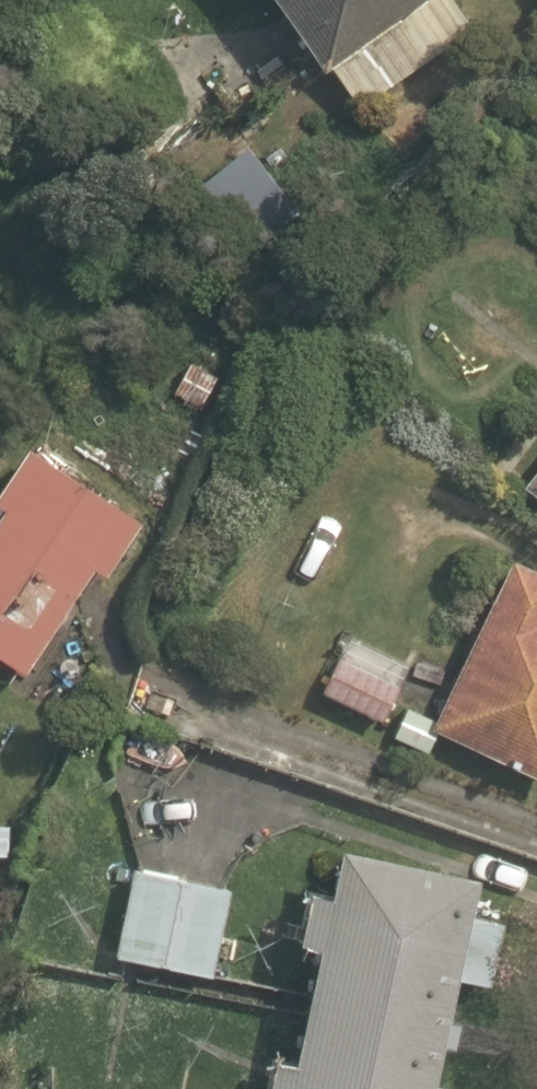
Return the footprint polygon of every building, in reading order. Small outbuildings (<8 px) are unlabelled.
[(322,78),(433,0),(268,0),(322,78)] [(265,226),(222,166),(184,194),(227,254),(265,226)] [(173,392),(201,411),(222,381),(193,362),(173,392)] [(22,676),(90,572),(105,581),(141,525),(25,450),(0,489),(0,661),(22,676)] [(536,500),(536,470),(523,489),(536,500)] [(536,781),(536,574),(509,561),(430,732),(536,781)] [(394,691),(335,662),(318,697),(377,726),(394,691)] [(331,849),(323,895),(298,891),(289,939),(312,943),(291,1063),(267,1059),(262,1088),(460,1088),(432,1084),(450,979),(488,986),(499,921),(462,914),(469,873),(331,849)] [(117,956),(208,977),(227,893),(136,873),(117,956)]
